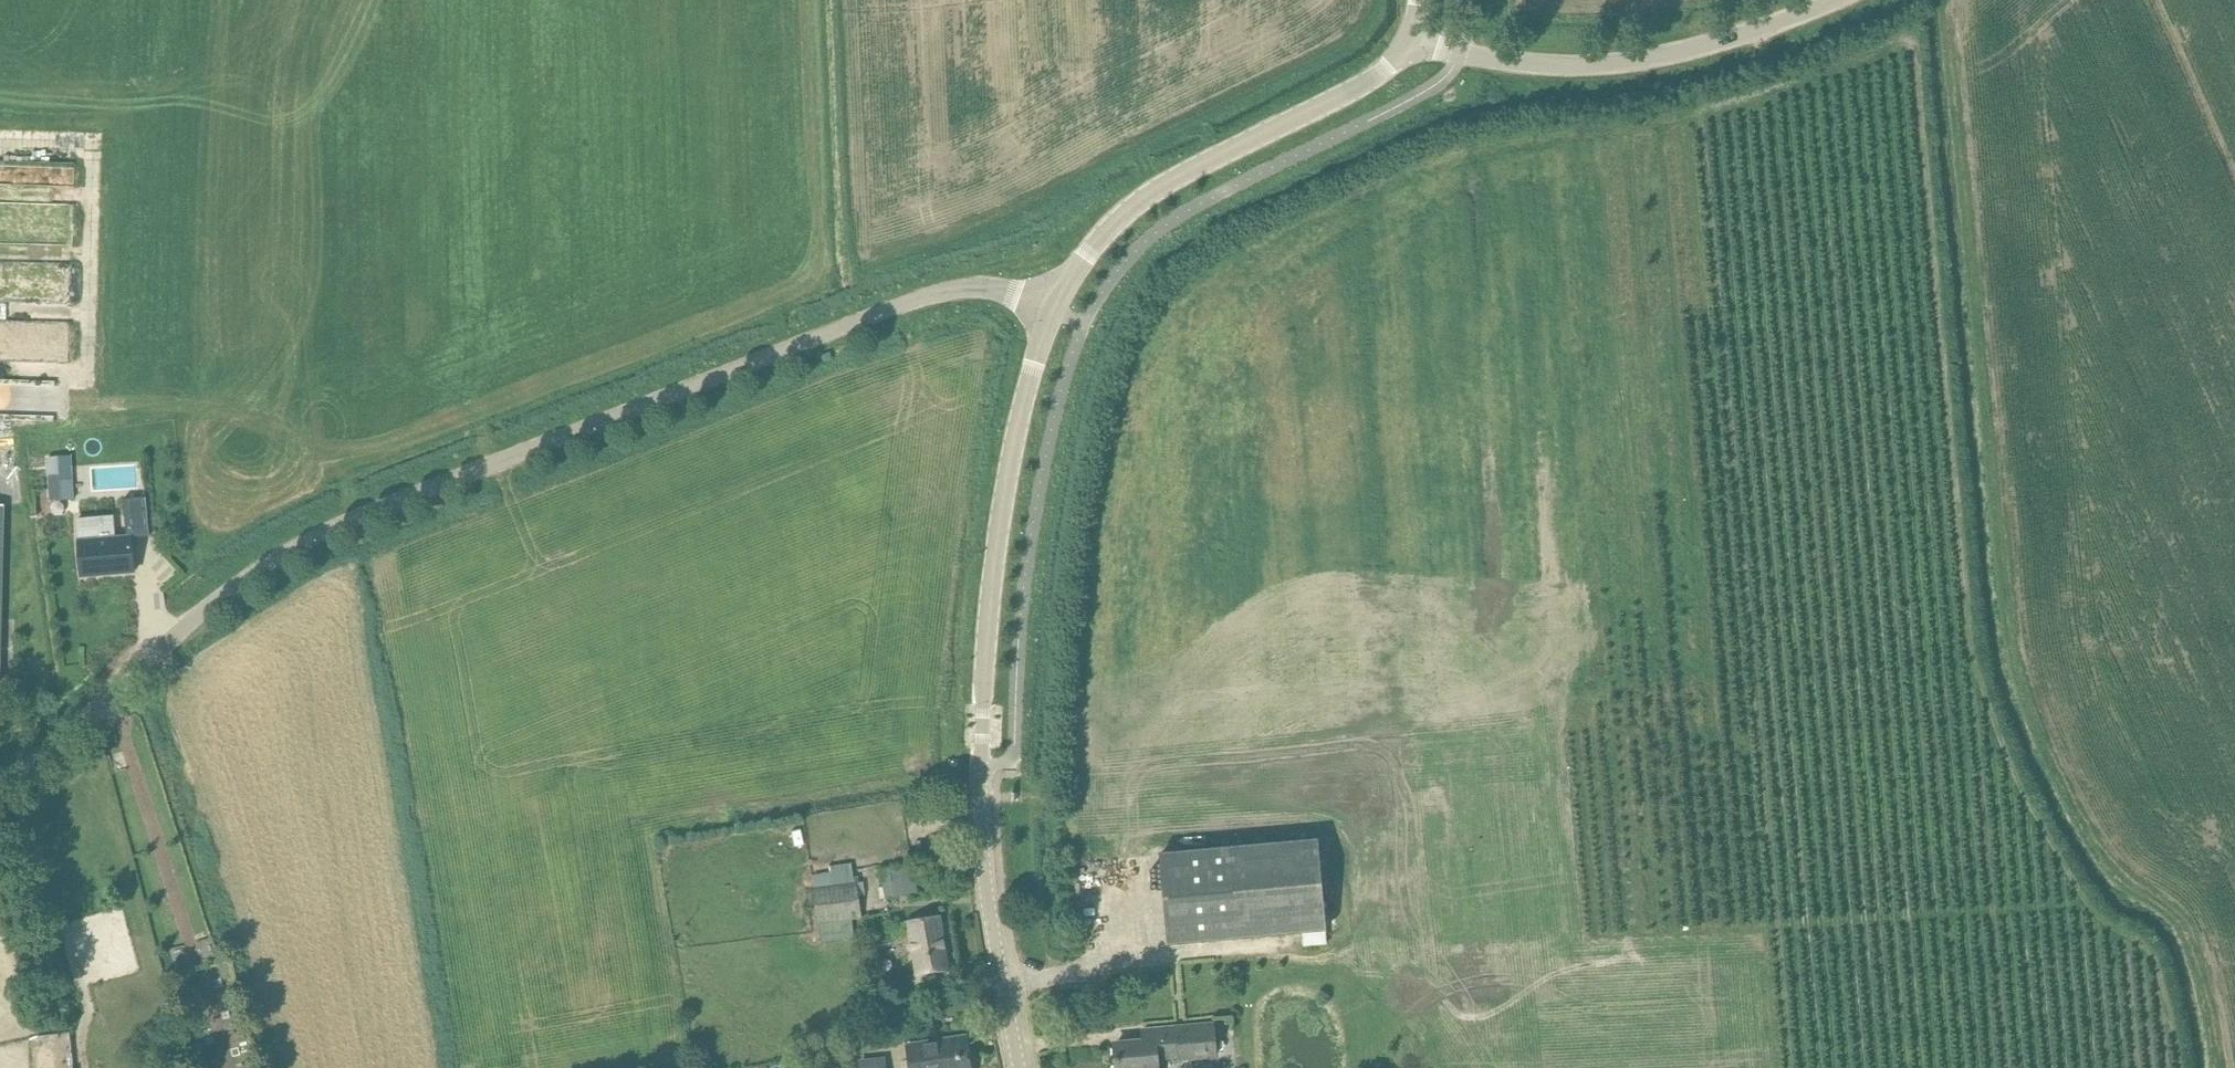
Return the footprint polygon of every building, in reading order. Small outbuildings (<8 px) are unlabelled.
[(46,457),(47,475),(49,501),(74,500),(71,456),(46,457)] [(124,531),(146,529),(144,498),(122,500),(124,531)] [(78,527),(79,541),(82,576),(135,571),(132,537),(104,539),(103,525),(78,527)] [(1318,839),(1161,853),(1169,944),(1302,932),(1303,945),(1327,943),(1318,839)] [(824,939),(855,934),(853,919),(863,917),(858,883),(856,883),(852,862),(831,865),(832,871),(814,874),(816,889),(821,924),(824,939)] [(883,870),(887,897),(918,893),(914,865),(883,870)] [(907,921),(917,976),(950,970),(940,915),(907,921)] [(1117,1067),(1160,1067),(1159,1057),(1180,1055),(1181,1060),(1218,1057),(1214,1023),(1178,1026),(1144,1030),(1145,1042),(1115,1045),(1117,1067)] [(180,1036),(156,1040),(158,1050),(182,1046),(180,1036)] [(911,1067),(971,1067),(966,1036),(908,1045),(911,1067)]
